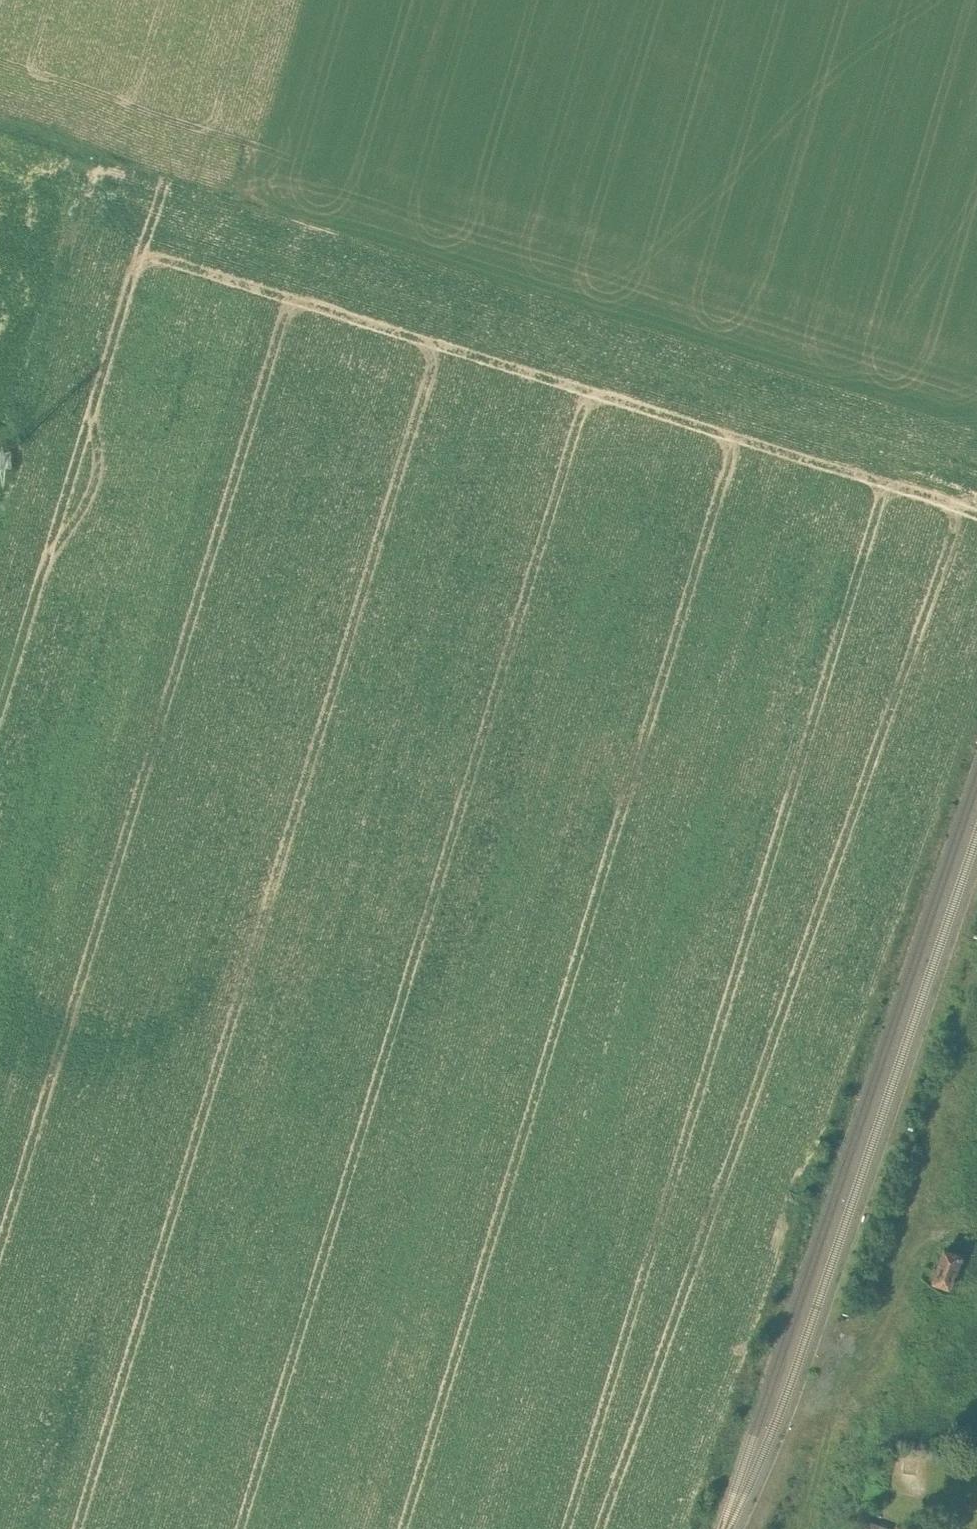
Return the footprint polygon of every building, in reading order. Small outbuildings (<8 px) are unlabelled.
[(958,1254),(944,1249),(931,1285),(950,1292),(957,1273),(952,1271),(958,1254)] [(892,1528),(872,1521),(869,1528),(892,1528)]
